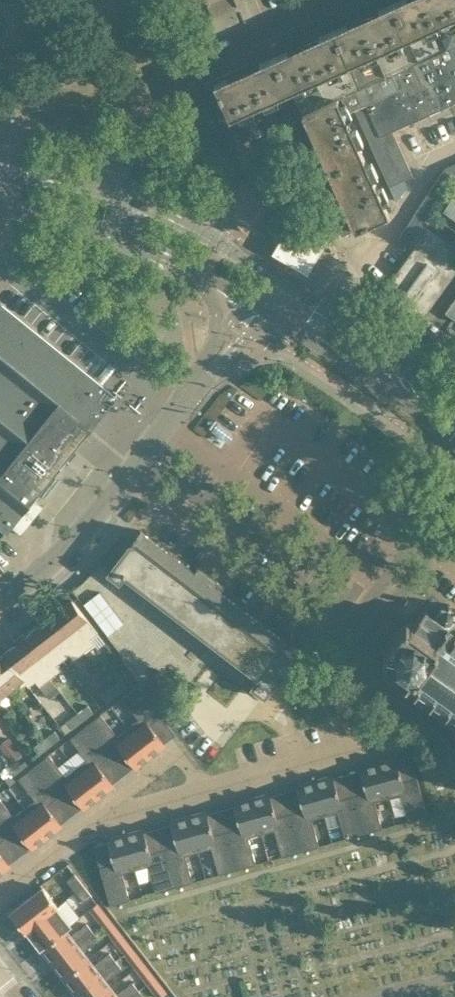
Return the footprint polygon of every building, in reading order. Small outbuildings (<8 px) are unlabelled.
[(255,65),(246,69),(245,65),(238,68),(204,83),(232,146),(273,127),(265,109),(273,105),(279,102),(287,120),(289,120),(340,235),(379,217),(389,213),(383,201),(389,199),(382,184),(377,187),(372,176),(377,174),(371,159),(365,162),(357,143),(362,141),(356,126),(350,129),(345,118),(351,116),(344,101),(339,104),(336,98),(343,95),(351,114),(355,112),(389,185),(412,175),(391,130),(401,125),(454,101),(454,0),(399,0),(255,65)] [(454,177),(454,176),(450,165),(443,168),(438,175),(449,183),(452,178),(454,177)] [(445,190),(449,183),(438,175),(434,183),(445,190)] [(440,197),(445,190),(434,183),(429,190),(440,197)] [(435,204),(440,197),(429,190),(425,197),(435,204)] [(444,209),(454,217),(454,193),(444,209)] [(431,211),(435,204),(425,197),(420,204),(431,211)] [(426,218),(431,211),(420,204),(416,211),(426,218)] [(422,225),(426,218),(416,211),(411,218),(422,225)] [(307,275),(328,236),(292,216),(270,255),(307,275)] [(417,232),(422,225),(411,218),(406,225),(417,232)] [(412,239),(417,232),(406,225),(402,232),(412,239)] [(428,228),(383,289),(398,300),(395,304),(405,311),(407,307),(422,318),(454,273),(454,247),(428,228)] [(408,246),(412,239),(402,232),(397,239),(408,246)] [(445,310),(454,318),(454,296),(445,310)] [(104,411),(96,404),(106,391),(0,306),(0,526),(7,532),(104,411)] [(193,571),(140,530),(108,572),(119,580),(124,574),(257,677),(250,686),(264,697),(298,653),(299,651),(219,590),(223,586),(197,566),(193,571)] [(57,605),(52,609),(84,650),(94,643),(90,637),(97,631),(84,615),(72,599),(59,609),(57,605)] [(454,608),(450,605),(451,603),(449,603),(449,605),(442,606),(441,604),(439,605),(441,607),(435,615),(425,608),(415,623),(408,619),(407,612),(405,612),(406,619),(393,636),(384,648),(377,649),(378,652),(384,650),(391,656),(381,669),(402,686),(399,690),(425,710),(429,705),(442,715),(439,719),(441,720),(444,716),(454,724),(454,623),(453,621),(454,619),(454,607),(454,608)] [(49,617),(38,625),(64,658),(69,654),(73,659),(84,650),(52,609),(46,613),(49,617)] [(23,632),(19,635),(51,676),(59,669),(55,664),(64,658),(38,625),(25,635),(23,632)] [(51,676),(19,635),(12,640),(15,643),(4,651),(30,685),(35,681),(39,686),(51,676)] [(4,651),(0,655),(0,680),(8,691),(19,682),(21,685),(25,682),(28,686),(30,685),(4,651)] [(51,676),(39,686),(50,699),(61,690),(51,676)] [(117,692),(127,684),(122,677),(111,685),(117,692)] [(0,680),(0,698),(8,691),(0,680)] [(128,727),(151,756),(166,744),(150,724),(162,715),(138,684),(122,697),(139,718),(128,727)] [(107,700),(117,692),(111,685),(101,693),(107,700)] [(82,719),(92,711),(87,704),(77,712),(82,719)] [(72,727),(82,719),(77,712),(66,720),(72,727)] [(120,748),(136,768),(151,756),(128,727),(117,735),(100,713),(85,725),(109,756),(120,748)] [(76,767),(99,796),(114,785),(99,765),(109,756),(85,725),(70,737),(87,759),(76,767)] [(49,745),(59,737),(54,730),(44,738),(49,745)] [(11,761),(21,753),(8,736),(0,743),(0,748),(11,761)] [(39,752),(49,745),(44,738),(34,745),(39,752)] [(69,788),(84,808),(99,796),(76,767),(66,775),(49,754),(34,765),(58,796),(69,788)] [(401,793),(408,820),(428,815),(417,777),(403,781),(396,756),(378,761),(388,797),(401,793)] [(25,758),(15,766),(21,774),(31,766),(25,758)] [(353,795),(364,833),(382,827),(375,801),(388,797),(378,761),(359,767),(366,791),(353,795)] [(25,807),(47,837),(62,825),(47,805),(58,796),(34,765),(18,777),(35,799),(25,807)] [(21,774),(15,766),(5,774),(10,782),(21,774)] [(338,811),(345,838),(364,833),(353,795),(340,799),(333,774),(314,779),(325,815),(338,811)] [(290,813),(301,851),(319,845),(312,819),(325,815),(314,779),(296,784),(303,809),(290,813)] [(274,829),(282,856),(301,851),(290,813),(277,816),(270,792),(251,797),(261,833),(274,829)] [(227,831),(237,868),(256,863),(248,837),(261,833),(251,797),(233,802),(240,827),(227,831)] [(32,848),(47,837),(25,807),(14,816),(0,798),(0,829),(6,837),(17,828),(32,848)] [(211,847),(219,874),(237,868),(227,831),(213,834),(206,810),(188,815),(198,851),(211,847)] [(164,848),(174,886),(193,881),(185,854),(198,851),(188,815),(170,820),(177,845),(164,848)] [(148,865),(156,892),(174,886),(164,848),(150,852),(143,828),(125,833),(135,869),(148,865)] [(100,867),(110,904),(130,899),(122,872),(135,869),(125,833),(107,838),(114,863),(100,867)] [(11,865),(0,852),(0,874),(11,865)] [(75,873),(67,879),(75,891),(83,884),(75,873)] [(92,895),(83,884),(75,891),(84,902),(92,895)] [(25,930),(57,905),(43,886),(11,911),(25,930)] [(109,917),(97,902),(90,908),(101,922),(109,917)] [(58,905),(57,905),(25,930),(26,930),(27,929),(40,946),(64,927),(65,928),(70,924),(57,906),(58,905)] [(120,932),(109,917),(101,922),(113,937),(120,932)] [(65,928),(64,927),(40,946),(51,961),(92,929),(87,922),(70,935),(65,928)] [(87,957),(82,950),(98,937),(92,929),(51,961),(63,976),(87,957)] [(131,946),(120,932),(113,937),(124,952),(131,946)] [(143,962),(131,946),(124,952),(135,967),(143,962)] [(74,990),(99,971),(115,959),(109,951),(93,964),(87,957),(63,976),(74,990)] [(110,986),(105,979),(121,966),(115,959),(99,971),(74,990),(80,996),(97,996),(110,986)] [(154,976),(143,962),(135,967),(147,983),(155,977),(154,976)] [(155,977),(147,983),(158,996),(159,996),(166,992),(155,977)] [(138,989),(132,981),(116,994),(110,986),(97,996),(127,996),(138,989)] [(143,996),(138,989),(127,996),(142,996),(143,996)]
